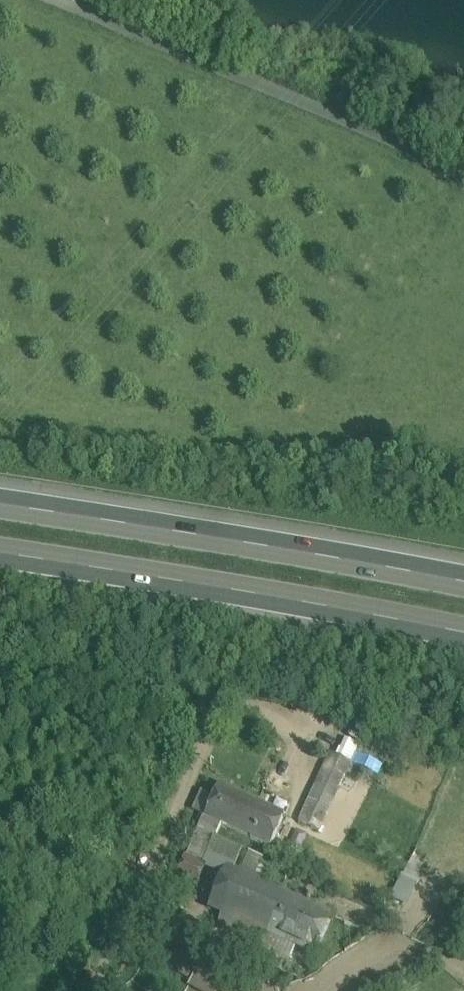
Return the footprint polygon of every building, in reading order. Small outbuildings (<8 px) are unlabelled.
[(343,735),(337,752),(353,758),(359,741),(343,735)] [(352,760),(375,769),(379,759),(356,750),(352,760)] [(331,753),(300,823),(320,832),(351,762),(331,753)] [(285,816),(219,787),(205,818),(222,825),(271,847),(285,816)] [(222,825),(205,818),(199,832),(214,839),(215,839),(222,825)] [(214,839),(199,832),(188,857),(203,863),(214,839)] [(204,866),(186,858),(178,877),(196,885),(204,866)] [(388,898),(404,905),(416,880),(400,873),(388,898)] [(330,917),(238,875),(238,876),(222,913),(222,912),(221,914),(223,914),(224,914),(219,924),(251,939),(248,945),(289,963),(296,947),(314,955),(330,917)] [(235,951),(192,928),(175,960),(172,967),(193,979),(203,961),(223,972),(235,951)] [(256,963),(245,957),(240,968),(250,973),(256,963)]
